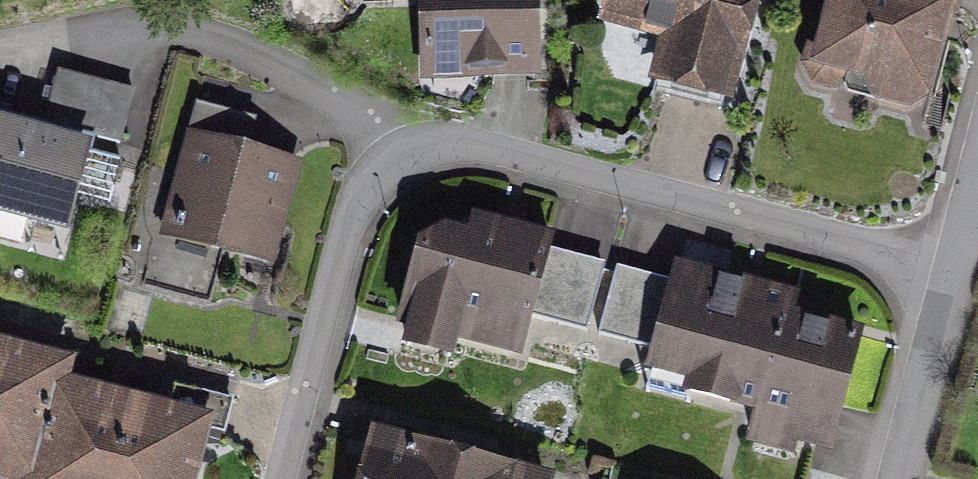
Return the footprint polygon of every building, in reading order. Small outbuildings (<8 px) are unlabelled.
[(434,66),(529,65),(529,0),(434,0),(434,66)] [(612,16),(684,34),(670,87),(725,102),(751,0),(616,0),(612,16)] [(828,41),(814,46),(810,65),(817,78),(833,83),(850,74),(851,68),(874,74),(873,84),(883,98),(906,103),(921,95),(945,6),(926,0),(839,0),(828,41)] [(134,92),(59,71),(44,125),(120,145),(134,92)] [(22,242),(29,214),(66,224),(85,149),(0,127),(0,236),(22,242)] [(290,162),(200,139),(177,228),(267,251),(290,162)] [(551,238),(476,220),(471,239),(450,233),(422,247),(403,319),(523,350),(530,319),(588,332),(604,269),(547,256),(551,238)] [(690,391),(761,409),(784,316),(790,318),(795,298),(679,269),(674,287),(616,273),(600,336),(658,350),(654,369),(693,379),(690,391)] [(859,336),(790,318),(784,316),(761,409),(759,416),(798,426),(795,438),(830,447),(859,336)] [(30,478),(33,478),(57,386),(62,366),(0,350),(0,471),(30,478)] [(129,404),(57,386),(33,478),(108,478),(129,404)] [(129,404),(108,478),(187,478),(201,427),(222,432),(230,399),(176,386),(169,415),(129,404)] [(463,461),(378,440),(368,478),(458,478),(463,461)] [(463,461),(458,478),(531,478),(463,461)]
